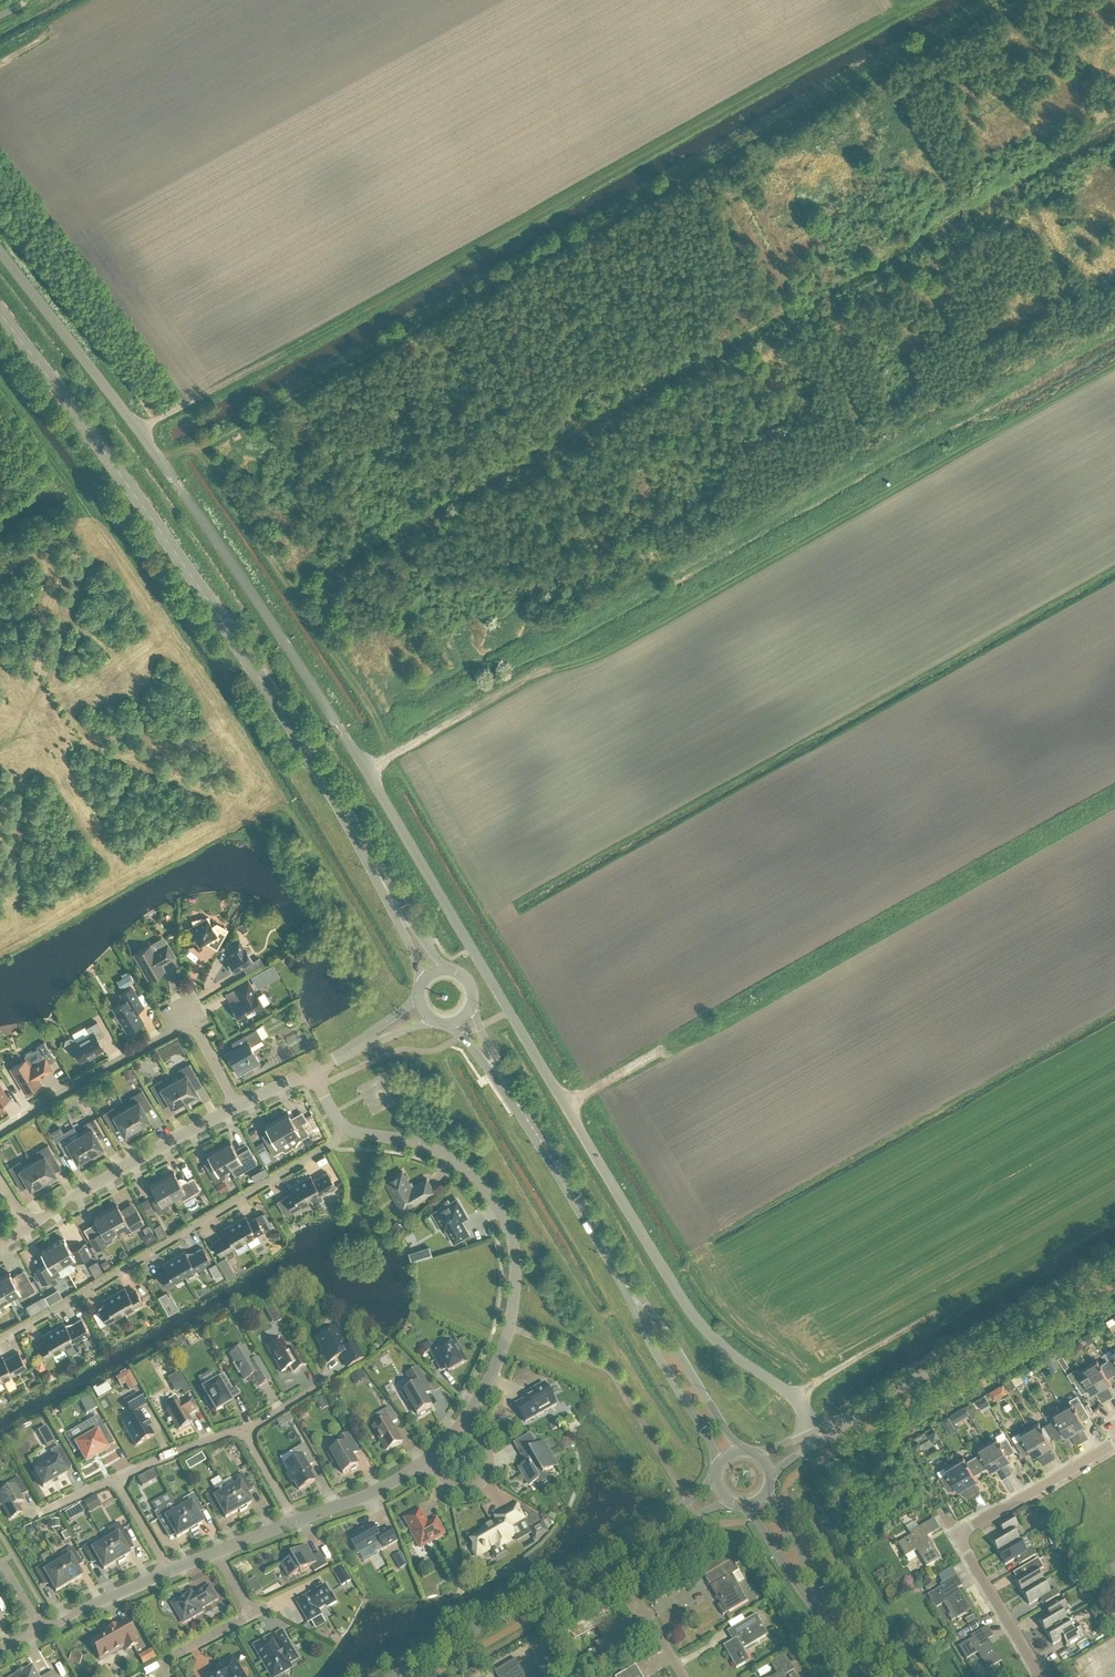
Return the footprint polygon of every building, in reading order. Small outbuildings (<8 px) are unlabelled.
[(208,916),(192,919),(193,924),(188,927),(190,931),(196,941),(199,945),(204,942),(216,948),(227,929),(216,923),(211,926),(209,921),(208,916)] [(241,932),(247,929),(243,922),(237,926),(241,932)] [(238,939),(227,946),(232,955),(226,959),(233,971),(252,960),(244,948),(238,939)] [(153,951),(150,944),(134,953),(148,978),(164,969),(160,963),(174,955),(167,943),(153,951)] [(277,962),(253,972),(258,985),(283,975),(277,962)] [(239,1020),(264,1006),(255,990),(254,991),(248,980),(233,988),(237,995),(239,996),(238,1000),(230,1004),(239,1020)] [(120,1020),(124,1027),(140,1017),(135,1009),(135,1006),(141,1003),(131,987),(121,993),(123,997),(119,999),(118,1001),(119,1003),(113,1007),(116,1013),(114,1014),(114,1017),(116,1020),(118,1021),(120,1020)] [(103,1048),(97,1038),(104,1034),(97,1020),(85,1027),(89,1033),(76,1040),(75,1038),(69,1036),(65,1039),(63,1045),(66,1049),(71,1051),(74,1050),(80,1060),(88,1056),(88,1057),(103,1048)] [(250,1045),(262,1038),(256,1028),(242,1035),(245,1041),(226,1052),(238,1074),(251,1066),(252,1067),(258,1064),(257,1063),(259,1062),(250,1045)] [(43,1058),(30,1065),(26,1058),(10,1068),(24,1091),(40,1082),(38,1078),(52,1069),(48,1062),(54,1059),(44,1041),(36,1046),(43,1058)] [(169,1043),(157,1049),(162,1058),(174,1052),(169,1043)] [(190,1081),(197,1077),(189,1063),(177,1069),(181,1075),(172,1080),(185,1101),(193,1097),(191,1095),(197,1092),(190,1081)] [(125,1078),(133,1076),(132,1067),(123,1069),(125,1078)] [(185,1101),(172,1080),(164,1084),(161,1079),(150,1085),(158,1100),(165,1096),(171,1107),(176,1104),(177,1106),(185,1101)] [(133,1102),(125,1107),(138,1129),(145,1124),(144,1122),(149,1119),(143,1108),(150,1104),(142,1090),(130,1096),(133,1102)] [(81,1099),(85,1097),(81,1091),(70,1098),(72,1101),(77,1098),(81,1099)] [(138,1129),(125,1107),(117,1112),(114,1106),(102,1113),(110,1127),(117,1123),(124,1134),(129,1131),(130,1133),(138,1129)] [(295,1125),(288,1112),(276,1119),(292,1147),(295,1145),(298,1139),(308,1134),(301,1121),(295,1125)] [(86,1129),(78,1134),(91,1156),(99,1151),(97,1149),(102,1146),(96,1135),(102,1132),(93,1118),(83,1124),(86,1129)] [(292,1147),(276,1119),(264,1126),(271,1138),(265,1142),(272,1154),(281,1149),(285,1151),(292,1147)] [(82,1158),(83,1160),(91,1156),(78,1134),(77,1135),(73,1127),(63,1133),(60,1126),(50,1132),(55,1141),(57,1140),(65,1154),(70,1150),(77,1161),(82,1158)] [(317,1141),(324,1137),(320,1129),(312,1134),(317,1141)] [(257,1162),(248,1147),(245,1142),(235,1148),(230,1140),(218,1147),(229,1166),(234,1175),(257,1162)] [(257,1152),(265,1148),(262,1142),(254,1146),(257,1152)] [(39,1157),(31,1161),(44,1183),(51,1179),(50,1176),(55,1173),(49,1163),(56,1159),(47,1144),(36,1151),(39,1157)] [(222,1170),(229,1166),(218,1147),(206,1154),(213,1166),(207,1170),(214,1182),(225,1176),(222,1170)] [(44,1183),(31,1161),(23,1166),(20,1160),(8,1167),(16,1181),(23,1177),(30,1188),(35,1185),(36,1187),(44,1183)] [(266,1165),(253,1172),(256,1178),(269,1171),(266,1165)] [(385,1180),(402,1210),(435,1191),(427,1177),(412,1186),(402,1170),(385,1180)] [(193,1176),(187,1180),(181,1184),(173,1171),(161,1178),(173,1197),(174,1199),(175,1200),(176,1201),(177,1201),(178,1201),(180,1200),(200,1189),(193,1176)] [(312,1179),(310,1175),(299,1181),(310,1200),(335,1185),(327,1171),(312,1179)] [(166,1201),(173,1197),(161,1178),(150,1185),(157,1197),(151,1201),(158,1213),(169,1206),(166,1201)] [(226,1179),(218,1184),(223,1191),(230,1186),(226,1179)] [(283,1196),(288,1203),(281,1207),(285,1214),(310,1200),(299,1181),(288,1187),(290,1192),(283,1196)] [(147,1197),(142,1201),(150,1213),(155,1209),(147,1197)] [(448,1198),(440,1207),(441,1208),(434,1212),(444,1229),(447,1227),(454,1241),(468,1233),(460,1219),(467,1215),(457,1199),(450,1202),(448,1198)] [(124,1216),(117,1204),(105,1210),(116,1230),(122,1226),(125,1232),(143,1222),(136,1209),(124,1216)] [(110,1233),(116,1230),(105,1210),(93,1217),(100,1230),(88,1237),(95,1249),(111,1240),(112,1236),(110,1233)] [(187,1219),(192,1216),(189,1210),(183,1213),(187,1219)] [(234,1221),(245,1240),(263,1230),(256,1218),(249,1222),(245,1215),(234,1221)] [(400,1222),(399,1222),(396,1220),(392,1224),(398,1231),(404,1225),(400,1222)] [(220,1255),(245,1240),(234,1221),(223,1228),(227,1235),(213,1243),(220,1255)] [(146,1242),(155,1237),(151,1229),(141,1235),(146,1242)] [(270,1239),(279,1238),(278,1230),(269,1232),(270,1239)] [(71,1250),(63,1237),(51,1244),(62,1263),(68,1260),(70,1264),(74,1264),(89,1255),(83,1243),(71,1250)] [(56,1267),(62,1263),(51,1244),(40,1251),(47,1263),(34,1271),(41,1283),(59,1273),(56,1267)] [(187,1255),(184,1250),(173,1256),(184,1275),(210,1260),(202,1247),(187,1255)] [(121,1258),(127,1255),(124,1248),(120,1251),(119,1255),(121,1258)] [(166,1286),(184,1275),(173,1256),(162,1263),(166,1270),(159,1274),(166,1286)] [(225,1256),(217,1260),(221,1266),(226,1263),(227,1260),(225,1256)] [(108,1265),(110,1264),(107,1258),(100,1262),(104,1268),(105,1267),(106,1269),(109,1267),(108,1265)] [(99,1259),(90,1263),(96,1275),(104,1271),(99,1259)] [(226,1263),(221,1266),(227,1277),(234,1273),(227,1260),(226,1263)] [(216,1279),(223,1275),(219,1269),(213,1272),(216,1279)] [(9,1271),(0,1277),(0,1283),(8,1298),(15,1293),(18,1299),(36,1289),(29,1277),(16,1284),(9,1271)] [(5,1307),(1,1301),(8,1298),(0,1283),(0,1310),(5,1307)] [(129,1294),(124,1287),(113,1293),(124,1312),(142,1301),(136,1290),(129,1294)] [(49,1304),(62,1296),(57,1288),(44,1296),(49,1304)] [(106,1322),(124,1312),(113,1293),(102,1299),(107,1307),(99,1311),(106,1322)] [(269,1310),(265,1312),(269,1319),(273,1317),(277,1324),(281,1322),(273,1308),(269,1310)] [(66,1326),(64,1322),(53,1328),(63,1347),(89,1332),(81,1318),(66,1326)] [(45,1357),(63,1347),(53,1328),(42,1334),(46,1342),(39,1346),(45,1357)] [(101,1338),(106,1335),(103,1329),(98,1332),(101,1338)] [(347,1369),(362,1361),(353,1345),(345,1350),(333,1330),(332,1331),(330,1330),(324,1334),(324,1335),(316,1340),(324,1354),(322,1355),(327,1364),(340,1357),(347,1369)] [(1085,1339),(1092,1335),(1089,1331),(1083,1335),(1085,1339)] [(293,1375),(305,1368),(296,1351),(289,1355),(281,1341),(277,1343),(275,1342),(268,1346),(268,1348),(267,1349),(281,1374),(290,1369),(293,1375)] [(436,1350),(430,1354),(437,1366),(441,1373),(446,1369),(447,1371),(449,1374),(467,1363),(463,1355),(464,1355),(458,1345),(454,1344),(438,1353),(436,1350)] [(259,1388),(269,1382),(257,1361),(252,1364),(243,1349),(241,1350),(240,1347),(230,1352),(232,1355),(230,1356),(235,1365),(233,1366),(238,1375),(240,1374),(244,1381),(252,1377),(259,1388)] [(1111,1351),(1113,1355),(1106,1360),(1114,1373),(1114,1372),(1114,1348),(1111,1351)] [(2,1355),(0,1356),(0,1378),(1,1380),(26,1366),(18,1351),(4,1359),(2,1355)] [(38,1371),(45,1367),(41,1359),(34,1364),(38,1371)] [(1107,1377),(1114,1373),(1106,1360),(1098,1364),(1096,1360),(1087,1365),(1106,1398),(1112,1395),(1107,1386),(1111,1384),(1107,1377)] [(1106,1398),(1087,1365),(1077,1371),(1080,1375),(1073,1380),(1081,1393),(1088,1389),(1092,1395),(1095,1393),(1100,1402),(1106,1398)] [(410,1402),(418,1416),(419,1415),(421,1417),(426,1414),(426,1412),(432,1408),(423,1394),(430,1390),(418,1370),(407,1376),(414,1388),(402,1395),(407,1404),(410,1402)] [(355,1386),(365,1380),(360,1372),(350,1378),(355,1386)] [(128,1392),(137,1387),(128,1373),(115,1380),(120,1389),(125,1386),(128,1392)] [(190,1394),(178,1374),(167,1380),(170,1386),(176,1383),(181,1391),(184,1397),(190,1394)] [(217,1383),(202,1391),(206,1398),(203,1399),(209,1408),(211,1407),(215,1413),(231,1404),(225,1395),(232,1391),(223,1376),(216,1380),(217,1383)] [(1008,1389),(1015,1385),(1011,1378),(1003,1382),(1008,1389)] [(993,1388),(998,1396),(1008,1391),(1003,1382),(993,1388)] [(100,1399),(114,1393),(109,1383),(95,1390),(100,1399)] [(516,1406),(526,1424),(557,1406),(545,1385),(532,1392),(534,1396),(516,1406)] [(135,1448),(153,1437),(149,1429),(150,1429),(146,1423),(141,1416),(138,1411),(145,1407),(139,1395),(124,1403),(131,1415),(134,1420),(123,1426),(135,1448)] [(79,1401),(84,1410),(94,1404),(89,1396),(79,1401)] [(187,1417),(197,1411),(191,1400),(180,1406),(175,1397),(166,1403),(165,1408),(167,1412),(178,1432),(191,1424),(187,1417)] [(320,1412),(328,1408),(323,1398),(315,1402),(320,1412)] [(983,1410),(991,1406),(987,1399),(979,1403),(983,1410)] [(1071,1402),(1061,1407),(1081,1440),(1087,1437),(1082,1428),(1085,1426),(1081,1420),(1089,1415),(1081,1402),(1073,1406),(1071,1402)] [(1081,1440),(1061,1407),(1052,1413),(1055,1417),(1048,1422),(1056,1435),(1063,1431),(1067,1437),(1070,1436),(1075,1444),(1081,1440)] [(374,1430),(388,1454),(403,1445),(392,1426),(398,1423),(390,1410),(376,1418),(381,1426),(374,1430)] [(957,1410),(950,1414),(955,1422),(962,1418),(957,1410)] [(289,1415),(283,1419),(286,1425),(293,1422),(289,1415)] [(940,1419),(946,1432),(953,1429),(947,1416),(940,1419)] [(1048,1439),(1056,1435),(1048,1422),(1040,1426),(1038,1422),(1029,1427),(1048,1460),(1054,1457),(1049,1448),(1052,1446),(1048,1439)] [(94,1458),(95,1459),(98,1458),(97,1457),(105,1452),(101,1443),(109,1438),(100,1423),(91,1429),(88,1424),(80,1429),(82,1433),(67,1443),(74,1455),(79,1452),(86,1463),(94,1458)] [(1048,1460),(1029,1427),(1019,1433),(1022,1437),(1014,1442),(1022,1455),(1030,1451),(1034,1457),(1037,1455),(1042,1464),(1048,1460)] [(930,1438),(936,1439),(940,1437),(935,1429),(927,1434),(930,1438)] [(349,1435),(338,1442),(341,1448),(331,1454),(329,1456),(333,1464),(336,1463),(344,1476),(350,1472),(352,1474),(356,1471),(356,1468),(358,1467),(351,1454),(358,1450),(349,1435)] [(544,1475),(553,1470),(548,1461),(552,1459),(544,1445),(538,1448),(531,1435),(514,1445),(514,1446),(516,1444),(528,1465),(520,1470),(530,1487),(539,1482),(541,1486),(548,1482),(544,1475)] [(41,1442),(45,1450),(57,1443),(53,1436),(41,1442)] [(996,1436),(986,1442),(1006,1475),(1012,1471),(1007,1463),(1010,1461),(1006,1454),(1014,1450),(1006,1436),(998,1441),(996,1436)] [(919,1449),(920,1444),(918,1441),(912,1445),(915,1451),(919,1449)] [(1000,1479),(1006,1475),(986,1442),(977,1448),(980,1452),(972,1456),(980,1470),(988,1465),(992,1472),(995,1470),(1000,1479)] [(288,1475),(287,1476),(292,1485),(294,1484),(298,1492),(314,1483),(306,1469),(314,1465),(303,1446),(291,1453),(295,1460),(284,1467),(288,1475)] [(34,1474),(43,1489),(67,1475),(65,1473),(71,1469),(59,1448),(50,1453),(54,1462),(34,1474)] [(973,1474),(980,1470),(972,1456),(965,1461),(963,1456),(953,1462),(973,1494),(979,1491),(974,1482),(977,1480),(973,1474)] [(189,1472),(196,1468),(192,1460),(185,1464),(189,1472)] [(967,1498),(973,1494),(953,1462),(944,1467),(946,1472),(939,1476),(947,1489),(955,1485),(958,1492),(962,1490),(967,1498)] [(154,1473),(143,1479),(146,1483),(156,1477),(154,1473)] [(250,1490),(242,1476),(231,1482),(235,1488),(226,1492),(238,1512),(240,1514),(247,1510),(246,1508),(251,1505),(245,1493),(250,1490)] [(21,1515),(16,1507),(23,1503),(20,1499),(28,1494),(19,1479),(8,1485),(10,1490),(0,1496),(0,1508),(2,1507),(10,1521),(21,1515)] [(238,1512),(226,1492),(222,1484),(214,1489),(215,1491),(204,1497),(213,1512),(218,1508),(225,1520),(238,1512)] [(98,1496),(85,1504),(89,1512),(103,1505),(98,1496)] [(186,1508),(178,1512),(189,1532),(190,1532),(191,1534),(198,1530),(197,1528),(202,1525),(196,1513),(201,1510),(193,1496),(182,1502),(186,1508)] [(189,1532),(178,1512),(177,1512),(172,1503),(165,1507),(165,1509),(154,1515),(164,1532),(170,1528),(176,1540),(189,1532)] [(519,1511),(517,1507),(500,1517),(502,1520),(483,1531),(485,1535),(472,1543),(479,1554),(484,1552),(484,1553),(491,1549),(497,1560),(507,1554),(504,1548),(511,1544),(510,1542),(515,1539),(517,1542),(544,1527),(537,1517),(524,1508),(519,1511)] [(69,1523),(76,1519),(71,1511),(64,1515),(69,1523)] [(412,1535),(421,1549),(445,1535),(437,1521),(428,1526),(420,1512),(406,1521),(414,1534),(412,1535)] [(991,1543),(998,1555),(1020,1542),(1013,1530),(1018,1527),(1013,1519),(999,1527),(1004,1535),(991,1543)] [(51,1530),(59,1529),(58,1521),(51,1522),(51,1530)] [(401,1534),(406,1531),(402,1524),(397,1527),(401,1534)] [(112,1539),(105,1544),(116,1564),(117,1563),(118,1566),(125,1561),(124,1559),(129,1556),(123,1545),(128,1541),(118,1525),(108,1531),(112,1539)] [(376,1552),(379,1553),(384,1550),(384,1551),(397,1543),(390,1529),(378,1536),(372,1525),(363,1530),(364,1531),(349,1540),(358,1555),(373,1546),(373,1548),(374,1548),(376,1552)] [(926,1568),(939,1561),(927,1539),(931,1537),(925,1526),(909,1535),(911,1538),(897,1546),(904,1559),(916,1552),(926,1568)] [(29,1537),(35,1534),(31,1528),(25,1531),(29,1537)] [(1052,1547),(1060,1543),(1056,1537),(1048,1541),(1052,1547)] [(1027,1554),(1020,1542),(998,1555),(1005,1567),(1018,1559),(1022,1565),(1035,1557),(1032,1551),(1027,1554)] [(116,1564),(105,1544),(97,1548),(93,1543),(82,1549),(91,1563),(97,1560),(103,1571),(116,1564)] [(65,1561),(57,1566),(69,1586),(82,1578),(75,1567),(80,1563),(72,1549),(61,1555),(65,1561)] [(313,1559),(307,1549),(291,1558),(293,1560),(282,1566),(289,1579),(300,1573),(301,1574),(312,1568),(315,1574),(328,1567),(321,1554),(313,1559)] [(400,1571),(408,1566),(402,1554),(393,1559),(400,1571)] [(1064,1568),(1070,1564),(1067,1558),(1061,1562),(1064,1568)] [(733,1576),(739,1573),(732,1561),(703,1578),(719,1605),(716,1607),(722,1617),(748,1602),(733,1576)] [(1015,1583),(1022,1595),(1043,1582),(1038,1573),(1043,1570),(1038,1561),(1024,1569),(1028,1575),(1015,1583)] [(69,1586),(57,1566),(49,1570),(45,1565),(35,1571),(43,1585),(49,1582),(56,1593),(69,1586)] [(333,1573),(342,1588),(351,1582),(343,1568),(333,1573)] [(957,1620),(970,1612),(957,1590),(962,1588),(955,1577),(940,1587),(941,1589),(927,1597),(935,1610),(947,1602),(957,1620)] [(927,1593),(936,1588),(933,1582),(924,1587),(927,1593)] [(1050,1594),(1043,1582),(1022,1595),(1029,1607),(1042,1599),(1045,1605),(1059,1597),(1056,1590),(1050,1594)] [(330,1607),(337,1603),(332,1595),(332,1594),(331,1595),(326,1587),(297,1603),(307,1622),(312,1623),(322,1617),(319,1612),(326,1608),(327,1609),(330,1607)] [(173,1606),(184,1624),(202,1614),(201,1611),(217,1601),(210,1588),(193,1598),(191,1595),(173,1606)] [(1089,1605),(1094,1602),(1085,1588),(1078,1592),(1083,1599),(1085,1598),(1089,1605)] [(1039,1623),(1046,1635),(1067,1622),(1064,1616),(1069,1612),(1062,1601),(1045,1611),(1048,1617),(1039,1623)] [(143,1609),(139,1608),(136,1610),(137,1614),(141,1616),(144,1613),(143,1609)] [(603,1660),(623,1647),(615,1633),(606,1638),(599,1627),(608,1622),(602,1611),(565,1633),(571,1644),(573,1643),(574,1643),(576,1642),(575,1641),(596,1629),(603,1640),(594,1645),(603,1660)] [(742,1651),(767,1636),(755,1616),(731,1630),(737,1640),(723,1648),(736,1670),(749,1662),(742,1651)] [(1072,1630),(1067,1622),(1046,1635),(1053,1646),(1063,1641),(1066,1647),(1083,1637),(1078,1627),(1072,1630)] [(135,1642),(136,1641),(126,1623),(116,1628),(116,1627),(106,1633),(107,1634),(90,1643),(99,1661),(100,1662),(100,1661),(123,1648),(126,1652),(137,1646),(135,1642)] [(972,1634),(979,1630),(975,1624),(969,1628),(972,1634)] [(988,1671),(1001,1664),(988,1642),(993,1639),(986,1629),(970,1638),(972,1641),(958,1649),(965,1661),(977,1654),(988,1671)] [(254,1648),(271,1676),(280,1676),(290,1671),(291,1667),(290,1665),(299,1661),(283,1634),(271,1641),(270,1639),(254,1648)] [(145,1665),(159,1657),(155,1650),(141,1658),(145,1665)] [(793,1663),(802,1657),(798,1651),(789,1657),(793,1663)] [(240,1663),(246,1660),(243,1654),(236,1658),(240,1663)] [(547,1655),(531,1664),(539,1676),(545,1676),(556,1671),(547,1655)] [(72,1656),(70,1663),(80,1667),(82,1659),(72,1656)] [(793,1672),(784,1656),(769,1665),(776,1676),(775,1676),(784,1676),(793,1672)] [(205,1676),(206,1676),(243,1676),(233,1660),(205,1676)] [(516,1661),(495,1673),(496,1675),(499,1673),(501,1676),(526,1676),(516,1661)] [(32,1668),(16,1676),(37,1676),(32,1668)] [(1074,1668),(1069,1671),(1072,1676),(1080,1676),(1074,1668)]
